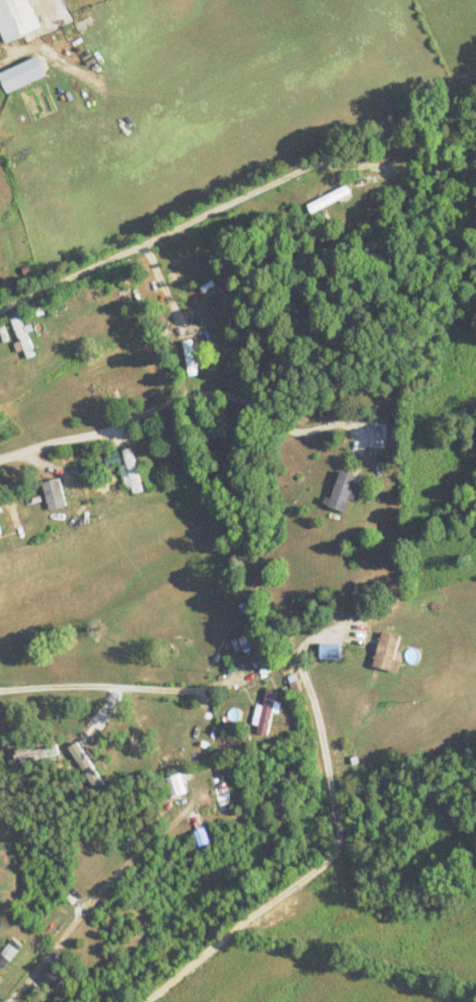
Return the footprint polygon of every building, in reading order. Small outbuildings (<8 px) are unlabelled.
[(5,42),(38,29),(27,0),(0,0),(0,29),(5,42)] [(37,56),(0,73),(0,80),(6,93),(46,76),(37,56)] [(11,318),(26,359),(35,356),(19,315),(11,318)] [(198,374),(191,340),(182,342),(189,376),(198,374)] [(141,491),(131,448),(121,451),(132,493),(141,491)] [(326,506),(343,513),(358,478),(341,470),(326,506)] [(67,505),(58,477),(40,482),(49,510),(67,505)] [(399,637),(380,632),(371,665),(390,670),(399,637)] [(275,691),(264,689),(257,736),(268,738),(275,691)] [(58,756),(55,743),(12,752),(14,764),(58,756)] [(171,798),(187,792),(179,773),(164,779),(171,798)]
